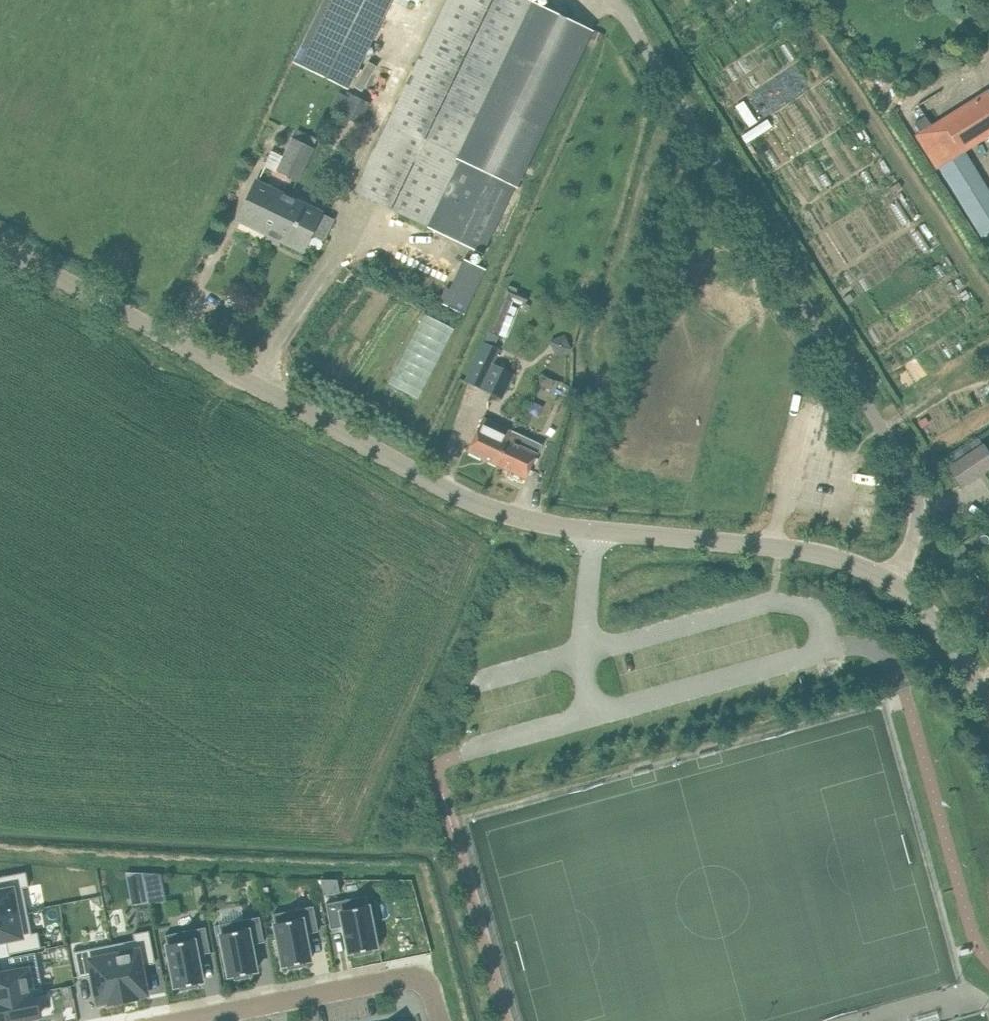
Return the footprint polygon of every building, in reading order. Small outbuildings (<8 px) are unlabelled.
[(278,36),(299,46),(321,0),(296,0),(278,36)] [(355,191),(482,252),(588,33),(590,29),(589,29),(529,0),(447,0),(355,191)] [(369,106),(338,91),(331,107),(340,112),(338,116),(359,126),(369,106)] [(919,134),(942,170),(982,238),(988,233),(988,191),(964,149),(988,133),(988,98),(985,92),(932,126),(919,134)] [(314,136),(298,129),(278,170),(298,179),(312,148),(309,147),(314,136)] [(288,197),(255,181),(237,219),(270,234),(288,197)] [(323,240),(333,218),(288,197),(270,234),(303,250),(311,234),(323,240)] [(464,314),(486,267),(461,255),(439,303),(464,314)] [(513,337),(524,296),(505,291),(494,332),(513,337)] [(501,398),(514,372),(493,362),(499,349),(484,342),(466,381),(501,398)] [(496,464),(512,431),(483,418),(467,450),(496,464)] [(516,434),(512,431),(496,464),(525,477),(536,453),(512,442),(516,434)] [(946,463),(958,483),(988,463),(988,461),(978,443),(946,463)] [(160,899),(159,870),(143,871),(145,899),(160,899)] [(26,910),(22,887),(28,886),(25,872),(0,877),(0,915),(26,910)] [(337,879),(321,880),(324,895),(339,892),(337,879)] [(355,952),(355,955),(371,952),(370,948),(376,947),(373,933),(376,933),(373,918),(370,918),(366,895),(325,903),(330,928),(344,926),(349,953),(355,952)] [(313,905),(273,913),(283,966),(288,965),(289,968),(305,964),(304,961),(310,960),(305,933),(318,931),(313,905)] [(0,915),(0,941),(6,940),(8,953),(40,947),(37,932),(31,933),(26,910),(0,915)] [(256,971),(251,944),(264,941),(259,916),(219,924),(229,976),(234,975),(235,978),(251,975),(250,972),(256,971)] [(175,987),(180,986),(181,989),(197,986),(196,982),(202,981),(197,955),(210,952),(205,926),(165,934),(175,987)] [(135,940),(112,944),(122,1000),(137,997),(136,995),(147,993),(141,965),(155,962),(148,930),(133,933),(135,940)] [(112,944),(73,952),(78,977),(92,974),(98,1003),(108,1001),(108,1003),(122,1000),(112,944)] [(0,973),(0,998),(34,992),(34,993),(42,991),(35,952),(9,957),(12,971),(0,973)] [(71,985),(61,987),(63,1000),(73,998),(71,985)] [(39,1016),(34,993),(34,992),(0,998),(0,1020),(14,1020),(39,1016)]
